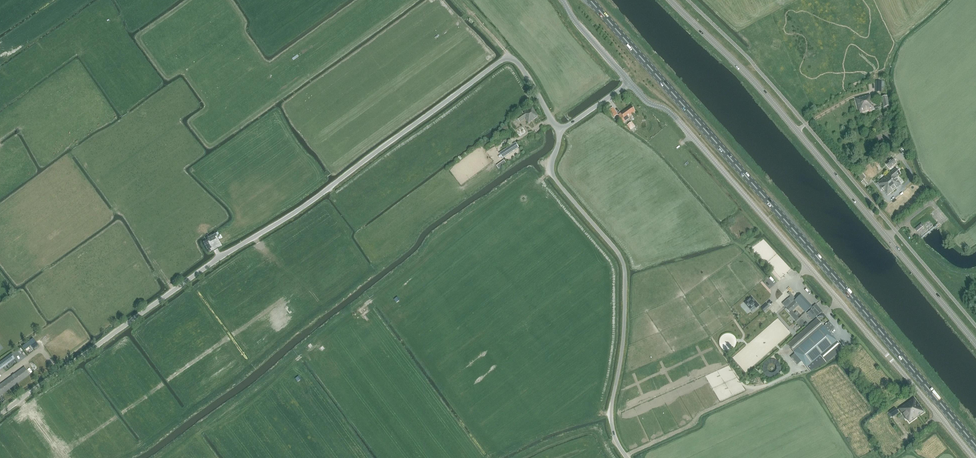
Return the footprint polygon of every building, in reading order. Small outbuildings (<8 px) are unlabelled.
[(881,81),(876,81),(876,92),(881,92),(881,88),(884,88),(884,81),(881,81)] [(861,112),(876,109),(873,99),(872,95),(858,98),(861,112)] [(618,115),(619,117),(620,116),(621,115),(622,115),(621,114),(631,107),(630,106),(618,115)] [(628,117),(634,112),(631,107),(621,114),(622,115),(621,115),(620,116),(619,117),(623,123),(629,119),(628,117)] [(519,122),(525,119),(528,123),(538,117),(532,108),(516,118),(519,122)] [(609,110),(614,117),(618,115),(613,108),(609,110)] [(627,125),(631,130),(635,126),(632,122),(627,125)] [(502,152),(499,153),(503,158),(519,147),(516,143),(502,152)] [(892,170),(899,165),(896,161),(889,166),(892,170)] [(902,174),(897,168),(879,183),(888,194),(902,183),(898,178),(902,174)] [(933,226),(931,224),(929,221),(923,226),(922,224),(915,229),(917,231),(921,236),(933,226)] [(801,296),(794,301),(785,309),(796,322),(799,319),(796,315),(798,313),(797,312),(795,314),(792,311),(798,306),(805,313),(812,307),(801,296)] [(756,309),(759,307),(752,298),(745,304),(750,310),(754,307),(756,309)] [(812,310),(807,313),(812,319),(814,318),(822,311),(816,304),(811,309),(812,310)] [(817,318),(787,344),(794,352),(810,371),(826,363),(827,364),(836,356),(844,349),(837,341),(829,332),(835,328),(830,322),(829,322),(824,327),(824,326),(817,318)] [(22,346),(25,349),(31,344),(34,348),(38,344),(33,337),(22,346)] [(0,362),(0,369),(15,359),(11,354),(0,362)] [(24,367),(0,384),(0,396),(1,395),(18,383),(30,374),(24,367)] [(920,415),(924,412),(914,398),(899,409),(906,420),(907,419),(909,423),(917,417),(917,416),(919,414),(920,415)] [(892,417),(899,413),(895,408),(889,413),(892,417)]
